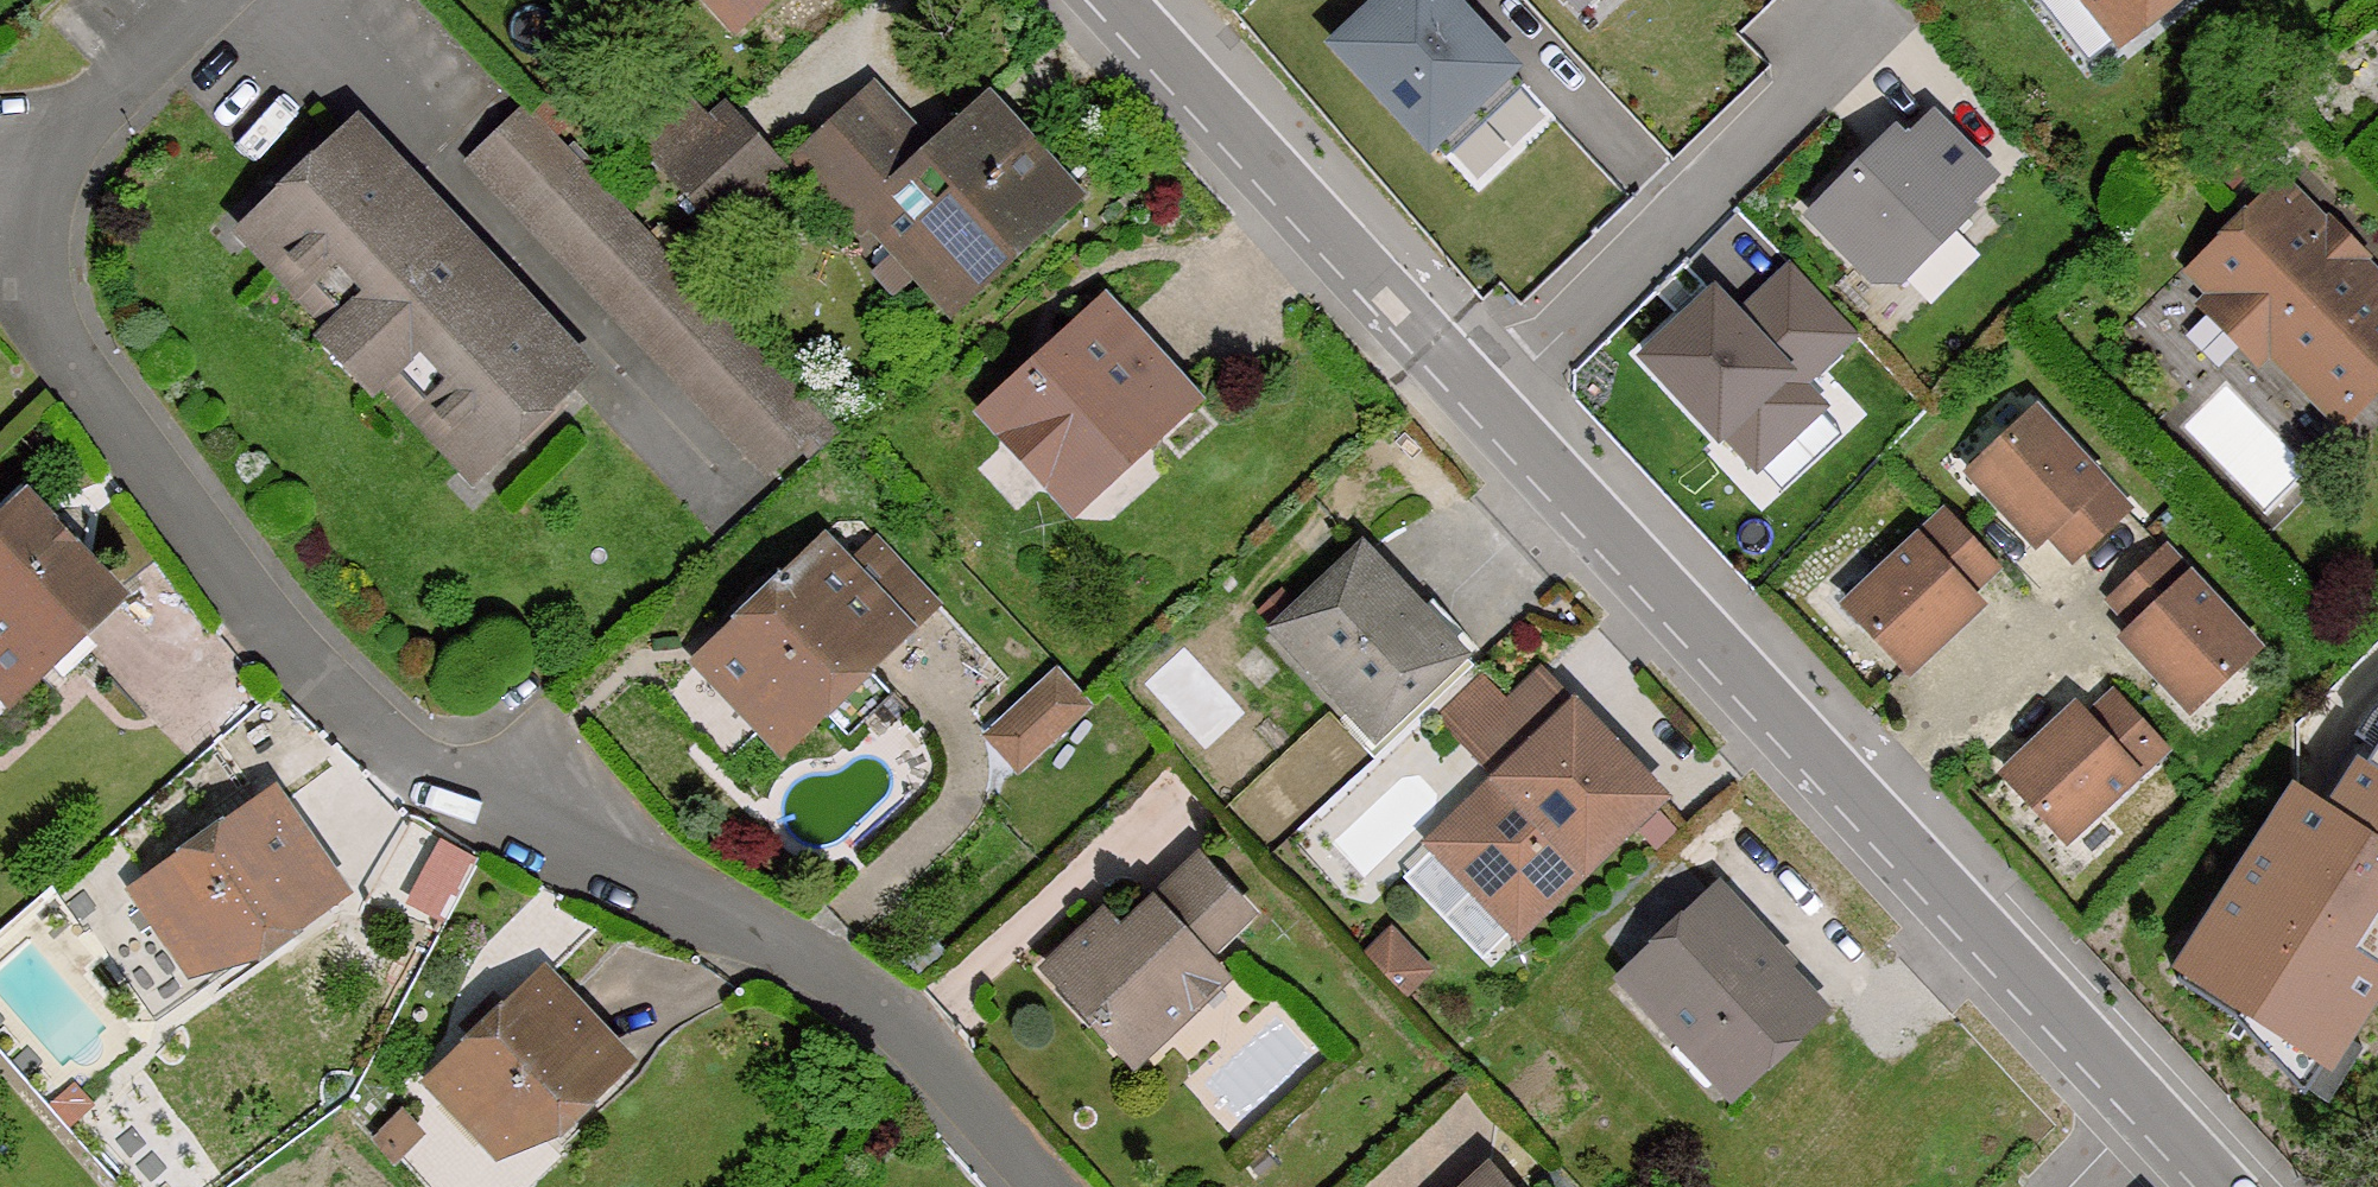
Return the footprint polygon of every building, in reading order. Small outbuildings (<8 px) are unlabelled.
[(746,28),(778,0),(721,0),(746,28)] [(1338,43),(1445,154),(1522,80),(1445,0),(1383,0),(1338,43)] [(2136,17),(2123,0),(2096,0),(2094,2),(2119,32),(2136,17)] [(2136,17),(2157,0),(2123,0),(2136,17)] [(861,224),(880,208),(951,287),(1053,196),(980,117),(933,160),(872,95),(803,159),(861,224)] [(2003,177),(1922,96),(1809,214),(1869,278),(1906,275),(2003,177)] [(720,218),(779,163),(723,103),(704,118),(686,97),(642,136),(720,218)] [(808,455),(833,433),(521,104),(469,151),(769,469),(798,444),(808,455)] [(1060,188),(989,110),(980,117),(1053,196),(1060,188)] [(376,384),(385,377),(397,366),(489,460),(579,375),(344,128),(252,213),(348,310),(334,322),(326,329),(376,384)] [(2217,290),(2206,301),(2251,347),(2262,336),(2296,371),(2339,329),(2329,319),(2367,281),(2343,256),(2320,232),(2275,187),(2194,266),(2217,290)] [(242,224),(334,322),(348,310),(252,213),(242,224)] [(2328,223),(2320,232),(2343,256),(2352,248),(2328,223)] [(1853,336),(1788,268),(1742,312),(1716,284),(1639,356),(1717,438),(1723,432),(1759,470),(1827,406),(1804,382),(1853,336)] [(2367,281),(2329,319),(2339,329),(2296,371),(2333,408),(2377,365),(2377,291),(2367,281)] [(1071,345),(1044,371),(1038,365),(1000,399),(1079,483),(1111,453),(1128,454),(1152,433),(1153,416),(1185,387),(1107,301),(1066,339),(1071,345)] [(477,471),(489,460),(397,366),(385,377),(477,471)] [(1079,483),(1000,399),(993,406),(1070,491),(1079,483)] [(2037,412),(1973,472),(2037,541),(2050,529),(2073,555),(2125,508),(2037,412)] [(26,493),(0,518),(0,669),(13,683),(115,587),(26,493)] [(1850,604),(1909,668),(1978,603),(1967,592),(1994,567),(1945,515),(1850,604)] [(702,654),(763,718),(802,683),(812,695),(853,656),(862,665),(900,628),(891,618),(923,589),(874,539),(843,566),(820,542),(702,654)] [(1362,541),(1277,625),(1375,732),(1464,649),(1440,624),(1421,603),(1362,541)] [(2254,647),(2166,553),(2115,600),(2139,626),(2127,638),(2190,706),(2254,647)] [(932,598),(923,589),(891,618),(900,628),(932,598)] [(1433,593),(1421,603),(1440,624),(1453,613),(1433,593)] [(1086,696),(1058,667),(993,728),(1021,757),(1086,696)] [(1512,705),(1480,673),(1441,710),(1505,775),(1437,840),(1520,926),(1657,794),(1543,676),(1512,705)] [(775,730),(812,695),(802,683),(763,718),(775,730)] [(2162,748),(2114,696),(2089,719),(2077,707),(2007,772),(2067,836),(2162,748)] [(2166,972),(2338,1084),(2377,1022),(2377,719),(2332,790),(2299,769),(2166,972)] [(288,922),(333,892),(268,797),(146,879),(196,953),(238,925),(245,934),(282,911),(288,922)] [(1162,1026),(1221,971),(1200,949),(1244,907),(1198,859),(1119,932),(1102,914),(1050,963),(1098,1016),(1115,1001),(1142,1001),(1162,1026)] [(1738,1078),(1815,1007),(1712,894),(1632,967),(1738,1078)] [(478,1035),(435,1077),(496,1141),(534,1105),(542,1114),(574,1085),(582,1094),(622,1058),(542,973),(508,1006),(478,1035)] [(465,1020),(478,1035),(508,1006),(493,993),(465,1020)] [(1132,1054),(1162,1026),(1142,1001),(1115,1001),(1098,1016),(1132,1054)] [(406,1108),(379,1132),(397,1152),(425,1128),(406,1108)] [(1491,1164),(1466,1186),(1513,1186),(1491,1164)]
